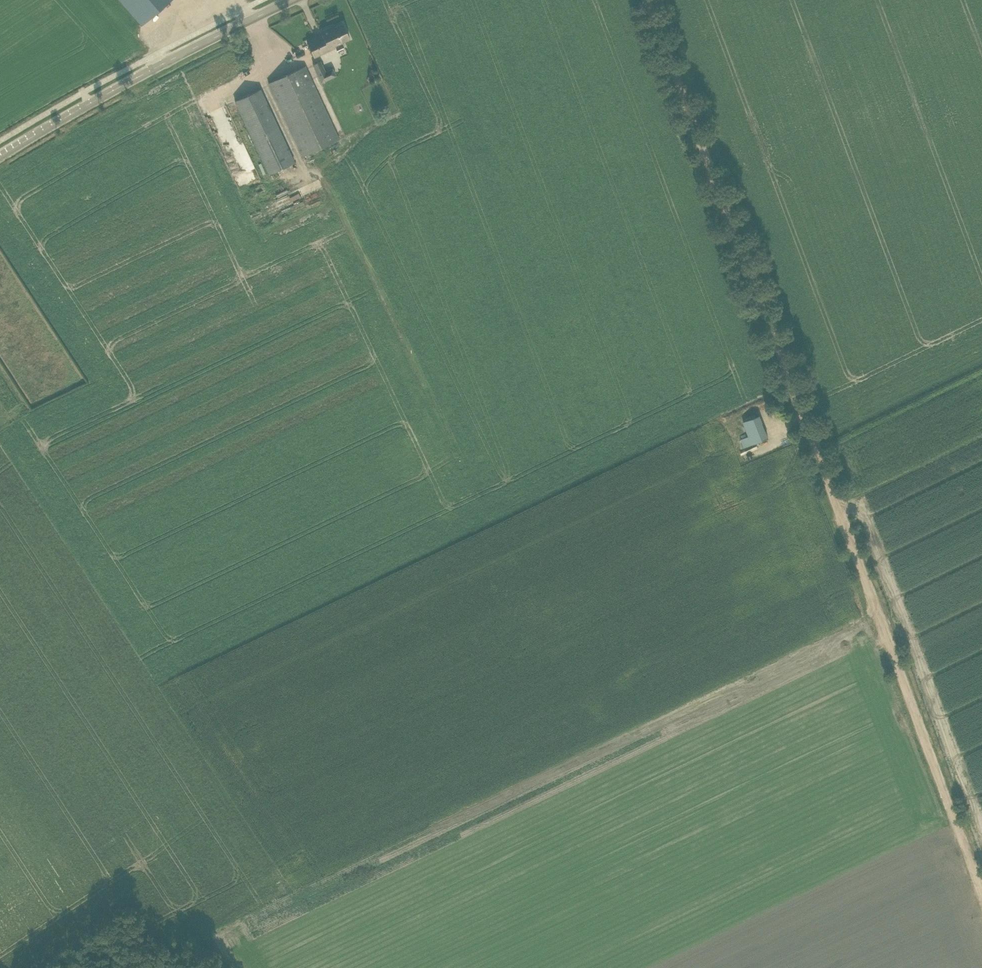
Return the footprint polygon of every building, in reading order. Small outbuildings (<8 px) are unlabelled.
[(141,22),(140,23),(141,23),(168,0),(122,0),(141,22)] [(342,42),(350,38),(343,23),(331,28),(330,27),(320,31),(322,35),(307,42),(314,57),(336,47),(337,50),(344,46),(342,42)] [(312,63),(321,82),(336,75),(333,67),(325,70),(320,60),(312,63)] [(268,83),(273,92),(302,156),(339,139),(305,66),(268,83)] [(235,101),(239,110),(269,174),(294,162),(260,89),(235,101)] [(743,421),(748,435),(741,438),(744,447),(768,437),(759,414),(743,421)]
